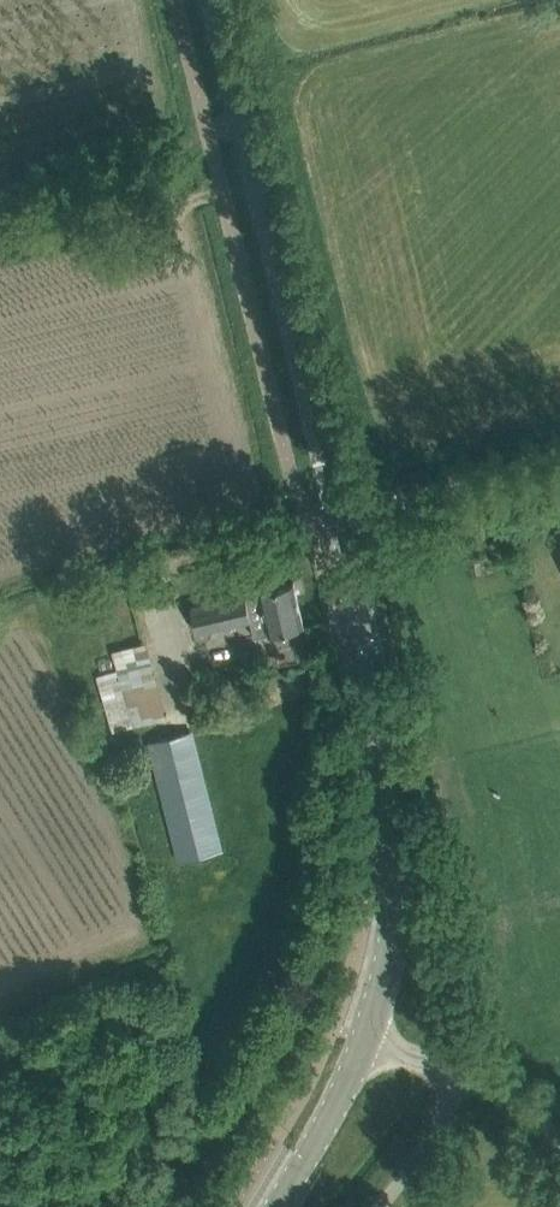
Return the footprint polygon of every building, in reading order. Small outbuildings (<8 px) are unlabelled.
[(255,635),(304,624),(294,582),(259,590),(253,563),(185,579),(197,631),(251,618),(255,635)] [(167,715),(147,647),(94,662),(113,731),(167,715)] [(191,730),(149,741),(179,859),(221,848),(191,730)]
